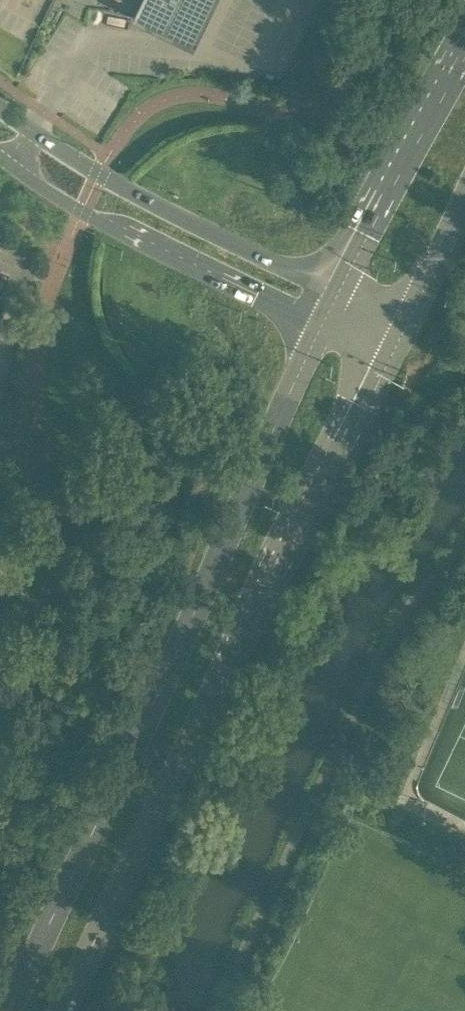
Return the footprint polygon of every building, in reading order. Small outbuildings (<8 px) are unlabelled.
[(158,13),(188,28),(202,0),(131,0),(158,13)]
